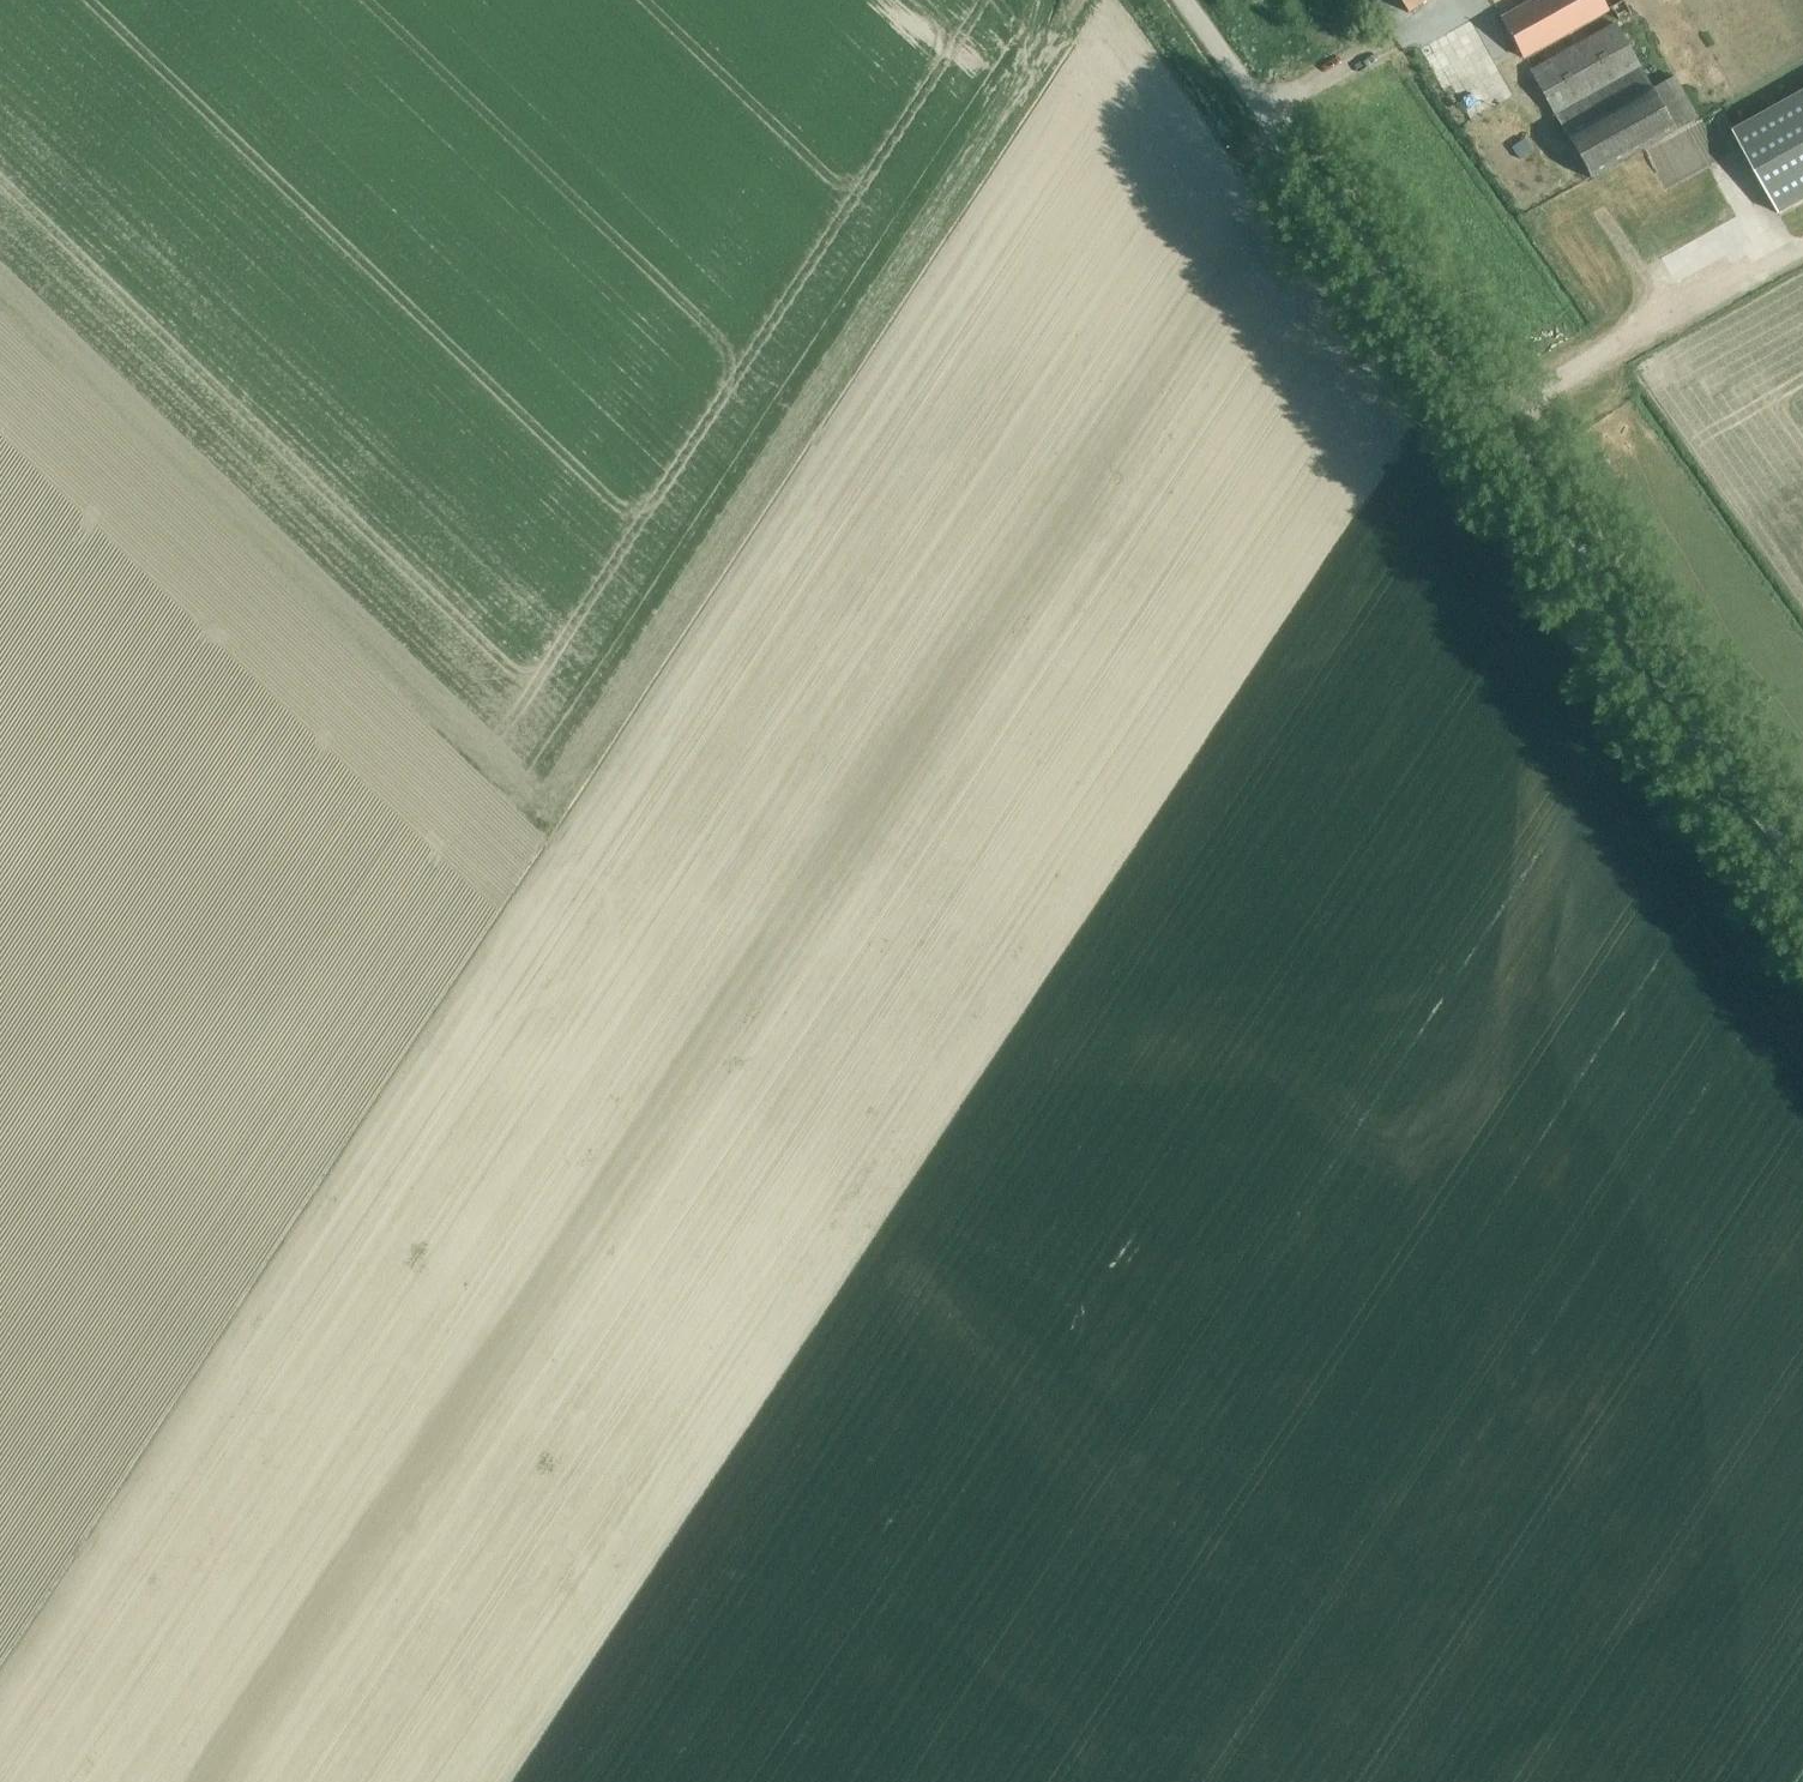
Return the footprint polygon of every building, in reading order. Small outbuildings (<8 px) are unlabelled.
[(1407,12),(1424,0),(1399,0),(1407,12)] [(1624,0),(1535,0),(1501,19),(1523,57),(1607,11),(1606,9),(1612,6),(1619,18),(1630,12),(1624,0)] [(1531,72),(1555,116),(1640,68),(1616,25),(1531,72)] [(1651,89),(1640,68),(1555,116),(1589,178),(1697,118),(1674,77),(1651,89)] [(1802,201),(1802,92),(1735,130),(1780,214),(1802,201)] [(1513,150),(1519,160),(1532,151),(1525,141),(1513,150)]
